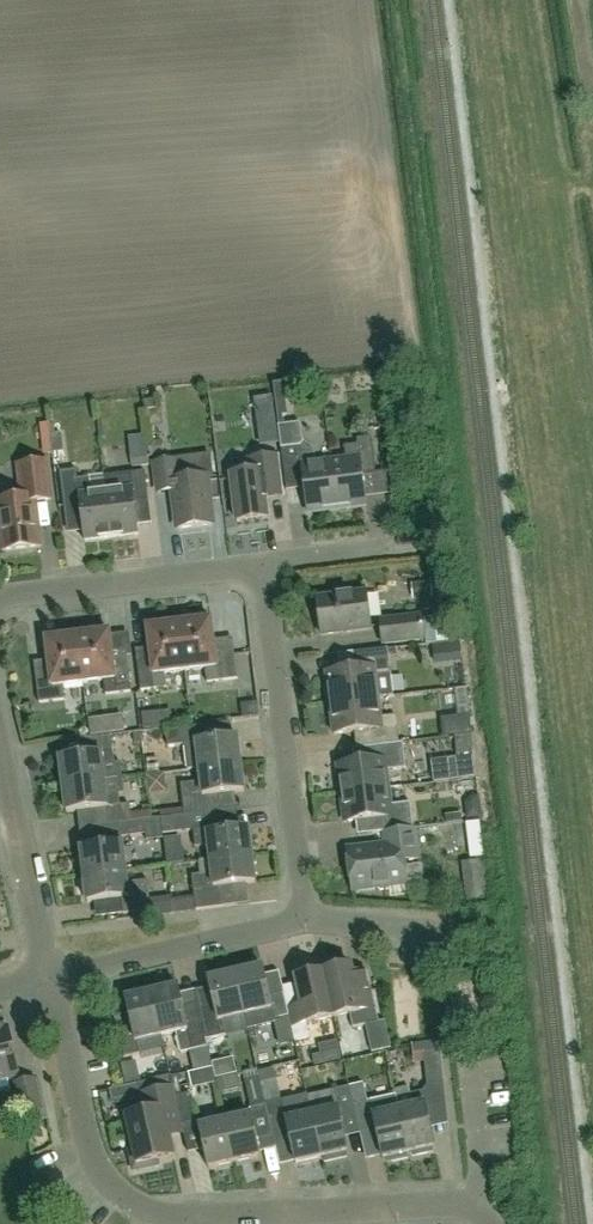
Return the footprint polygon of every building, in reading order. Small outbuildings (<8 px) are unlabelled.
[(308,513),(337,509),(331,461),(317,463),(315,449),(302,439),(300,423),(278,425),(286,490),(305,488),(308,513)] [(331,461),(337,509),(366,506),(363,481),(377,479),(371,437),(357,439),(357,444),(344,446),(346,459),(331,461)] [(277,456),(249,459),(251,472),(231,475),(237,522),(268,518),(264,489),(281,487),(277,456)] [(159,493),(173,491),(178,529),(212,525),(206,476),(177,479),(175,460),(155,463),(159,493)] [(22,498),(0,501),(0,530),(3,551),(41,546),(35,501),(51,499),(47,462),(19,465),(22,498)] [(60,472),(65,510),(81,508),(85,541),(112,537),(106,492),(105,492),(92,493),(90,478),(78,479),(77,470),(60,472)] [(134,502),(149,500),(145,471),(103,477),(105,492),(106,492),(112,537),(138,534),(134,502)] [(322,635),(371,629),(367,593),(317,599),(322,635)] [(435,618),(423,620),(423,615),(380,620),(383,644),(438,638),(435,618)] [(185,671),(206,668),(207,682),(238,679),(233,643),(215,645),(211,619),(179,623),(185,671)] [(151,653),(137,655),(141,690),(167,687),(165,673),(185,671),(179,623),(148,627),(151,653)] [(132,692),(127,656),(113,658),(110,631),(78,635),(84,683),(104,680),(106,695),(132,692)] [(35,667),(39,703),(65,700),(63,685),(84,683),(78,635),(46,639),(49,665),(35,667)] [(326,672),(330,703),(379,697),(379,699),(394,697),(388,648),(356,652),(357,669),(326,672)] [(437,666),(465,665),(464,650),(437,651),(437,666)] [(357,748),(399,743),(396,716),(381,717),(379,699),(379,697),(330,703),(334,734),(355,732),(357,748)] [(200,769),(241,764),(238,737),(204,741),(202,726),(167,731),(168,745),(196,742),(200,769)] [(115,763),(114,752),(112,735),(99,736),(101,753),(60,758),(63,785),(105,780),(103,765),(115,763)] [(338,765),(341,793),(389,788),(387,771),(406,768),(403,742),(399,743),(357,748),(353,749),(355,763),(338,765)] [(245,791),(241,764),(200,769),(201,782),(181,784),(184,808),(160,811),(161,818),(213,812),(214,812),(213,811),(212,811),(210,795),(245,791)] [(107,796),(105,780),(63,785),(67,812),(101,808),(103,825),(120,823),(148,819),(152,819),(150,805),(143,806),(144,811),(131,813),(130,804),(121,805),(119,794),(107,796)] [(358,835),(383,832),(414,828),(411,802),(391,805),(389,788),(341,793),(345,822),(356,821),(358,835)] [(163,834),(193,830),(195,847),(209,845),(211,860),(252,855),(249,828),(215,832),(213,812),(161,818),(163,834)] [(120,823),(122,837),(150,834),(148,819),(120,823)] [(474,858),(487,856),(484,820),(470,821),(474,858)] [(434,825),(414,828),(383,832),(385,846),(348,851),(353,889),(388,884),(390,896),(424,892),(422,875),(430,874),(427,850),(437,848),(434,825)] [(455,826),(457,856),(470,855),(468,825),(455,826)] [(181,864),(178,840),(165,841),(167,865),(181,864)] [(126,870),(123,843),(81,848),(84,875),(126,870)] [(199,861),(201,874),(192,876),(196,910),(225,907),(222,886),(256,882),(252,855),(211,860),(199,861)] [(487,859),(465,863),(471,911),(490,908),(489,898),(493,898),(487,859)] [(126,870),(84,875),(88,902),(121,898),(123,914),(152,910),(148,880),(128,883),(126,870)] [(334,1017),(350,1013),(353,1028),(379,1022),(372,990),(357,993),(351,965),(323,972),(334,1017)] [(236,973),(245,1015),(246,1014),(249,1029),(275,1023),(274,1019),(290,1016),(288,1009),(284,993),(269,996),(263,966),(236,973)] [(334,1017),(323,972),(296,978),(303,1006),(288,1009),(290,1016),(295,1041),(310,1038),(307,1023),(334,1017)] [(200,1012),(207,1040),(226,1035),(223,1020),(245,1015),(236,973),(209,979),(215,1008),(200,1012)] [(200,1012),(185,1015),(178,986),(152,992),(162,1036),(176,1032),(181,1053),(208,1047),(207,1040),(200,1012)] [(162,1036),(152,992),(126,998),(132,1026),(118,1030),(125,1057),(140,1054),(137,1041),(162,1036)] [(19,1074),(8,1027),(5,1028),(4,1025),(0,1026),(0,1094),(12,1091),(8,1076),(19,1074)] [(423,1045),(428,1086),(444,1084),(439,1042),(423,1045)] [(245,1081),(251,1109),(266,1105),(265,1101),(260,1077),(245,1081)] [(35,1080),(16,1084),(23,1114),(34,1112),(37,1122),(44,1121),(35,1080)] [(173,1086),(140,1094),(145,1112),(126,1116),(134,1149),(129,1150),(134,1170),(158,1165),(157,1160),(174,1156),(165,1115),(179,1112),(176,1096),(173,1086)] [(322,1157),(323,1157),(324,1162),(347,1157),(346,1152),(348,1151),(340,1118),(356,1114),(354,1104),(350,1086),(333,1090),(337,1107),(313,1113),(312,1113),(322,1157)] [(422,1091),(411,1094),(413,1105),(400,1108),(399,1109),(409,1152),(411,1152),(412,1157),(433,1152),(432,1147),(435,1146),(422,1091)] [(182,1124),(196,1121),(190,1093),(176,1096),(179,1112),(182,1124)] [(396,1095),(354,1104),(356,1114),(360,1132),(376,1129),(383,1158),(391,1157),(392,1162),(409,1158),(407,1153),(409,1152),(399,1109),(400,1108),(396,1095)] [(265,1101),(266,1105),(269,1118),(285,1114),(296,1163),(322,1157),(312,1113),(313,1113),(309,1096),(282,1102),(281,1097),(265,1101)] [(251,1114),(225,1120),(235,1162),(261,1156),(251,1114)] [(235,1162),(225,1120),(199,1126),(209,1168),(235,1162)] [(283,1161),(276,1139),(264,1142),(271,1165),(283,1161)]
